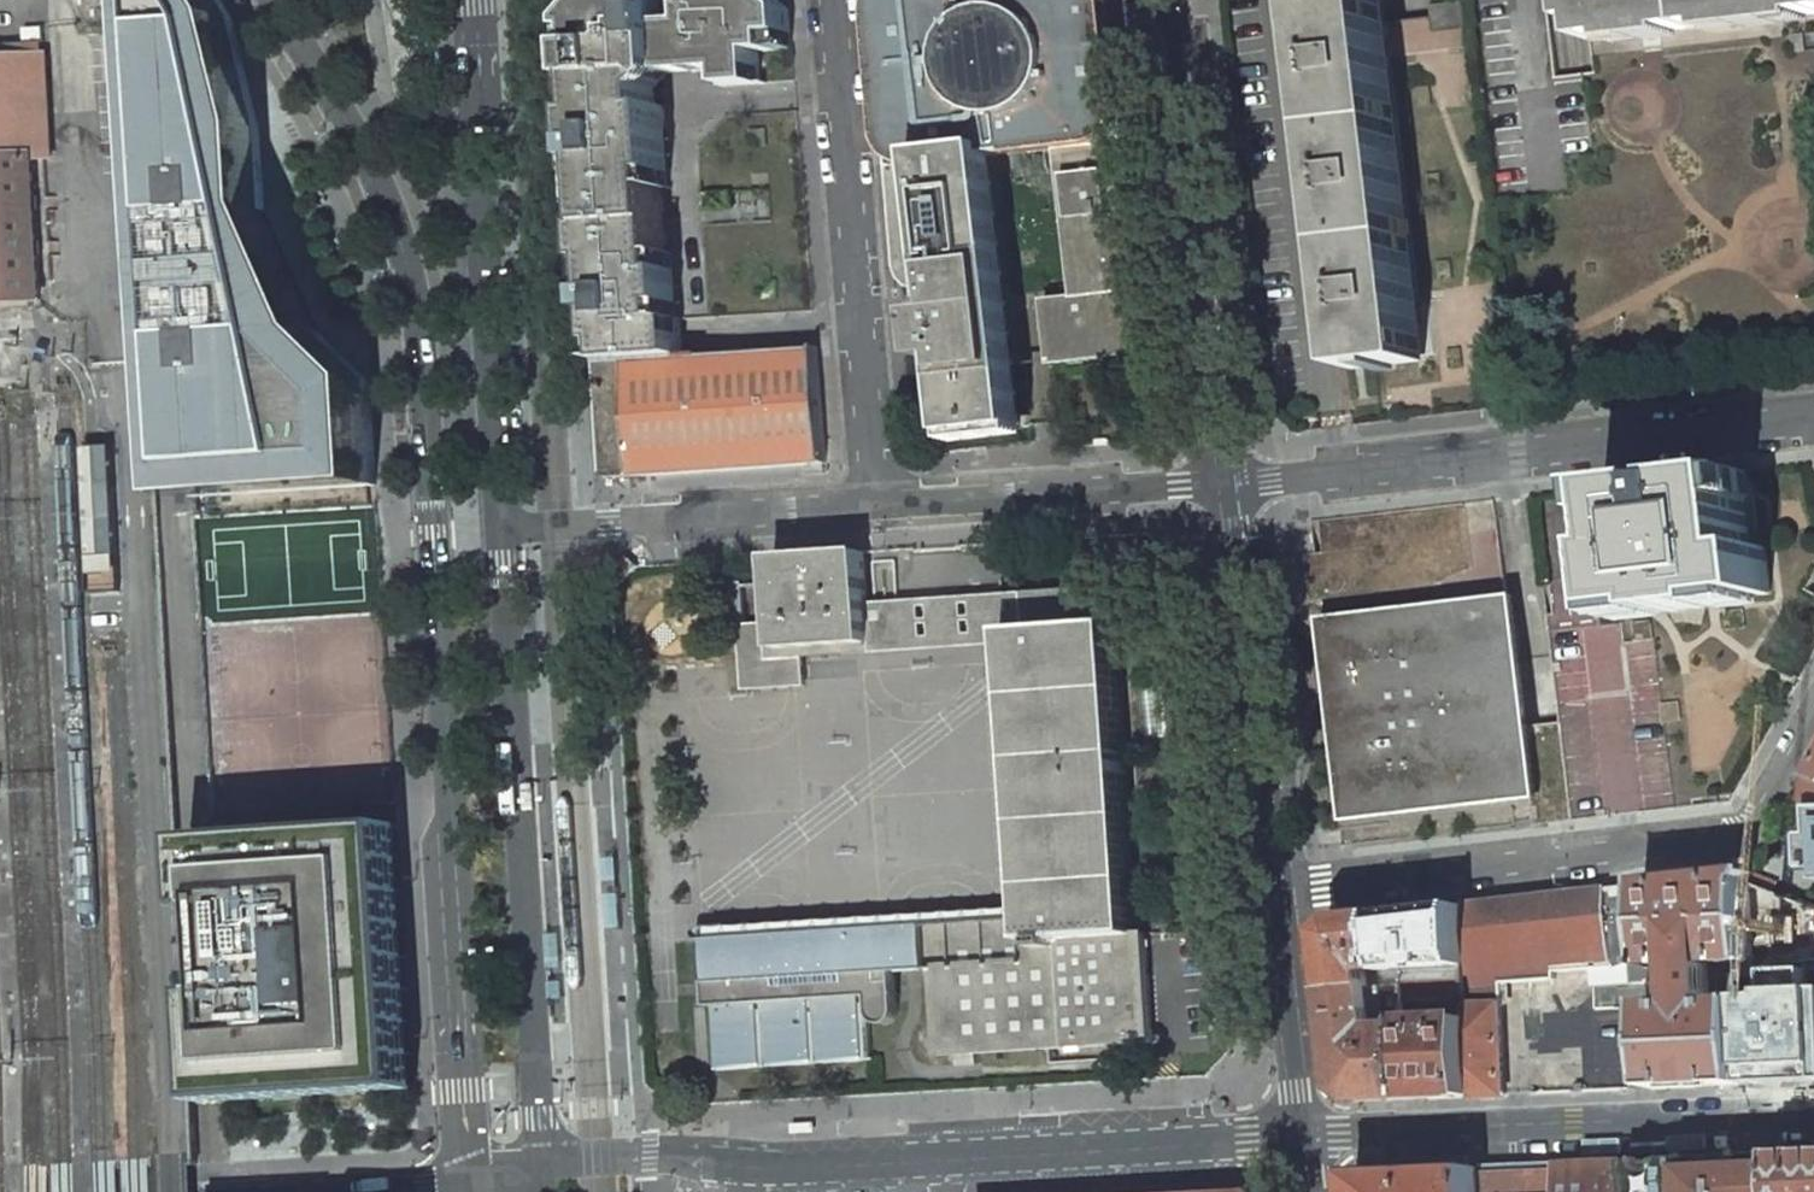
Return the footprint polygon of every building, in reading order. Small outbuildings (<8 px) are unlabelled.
[(194,496),(377,485),(370,382),(319,332),(274,232),(264,210),(259,128),(231,17),(221,0),(162,0),(192,471),(194,496)] [(599,362),(672,357),(672,338),(671,321),(670,304),(676,303),(674,269),(667,270),(666,254),(662,190),(661,174),(668,173),(664,108),(657,108),(656,91),(663,83),(654,74),(654,68),(677,67),(678,73),(695,72),(694,66),(709,65),(710,71),(725,71),(726,87),(753,86),(752,69),(760,68),(758,52),(775,51),(773,35),(790,33),(788,9),(778,0),(705,0),(705,6),(676,9),(665,0),(595,0),(576,21),(577,23),(583,23),(584,44),(578,44),(579,59),(586,59),(589,109),(582,109),(587,178),(593,177),(596,233),(590,233),(592,261),(598,260),(600,292),(594,293),(599,362)] [(1055,149),(1127,140),(1111,5),(1110,0),(882,0),(878,9),(877,25),(880,47),(879,55),(883,78),(888,160),(890,167),(892,167),(930,163),(984,157),(1055,149)] [(1314,7),(1355,363),(1363,362),(1363,363),(1416,356),(1416,355),(1424,354),(1385,23),(1382,0),(1378,0),(1368,1),(1368,0),(1354,0),(1355,3),(1314,7)] [(1590,40),(1813,14),(1813,0),(1585,0),(1590,40)] [(1464,2),(1430,6),(1431,18),(1433,31),(1467,27),(1464,2)] [(773,35),(775,51),(792,50),(790,33),(773,35)] [(42,56),(41,44),(0,46),(0,58),(42,56)] [(41,300),(33,158),(51,157),(46,55),(42,56),(0,58),(0,302),(41,300)] [(589,109),(586,59),(579,59),(579,66),(582,109),(589,109)] [(654,74),(663,83),(670,76),(670,74),(678,73),(677,67),(654,68),(654,74)] [(752,69),(753,86),(761,86),(760,68),(752,69)] [(749,133),(767,149),(766,131),(749,133)] [(1055,149),(1074,297),(1043,300),(1051,367),(1135,355),(1142,351),(1148,343),(1149,326),(1127,140),(1055,149)] [(930,163),(946,287),(949,314),(955,360),(963,417),(965,436),(1018,429),(984,157),(930,163)] [(895,199),(901,276),(906,283),(914,289),(920,290),(934,288),(946,287),(930,163),(892,167),(890,174),(893,186),(892,190),(895,199)] [(596,233),(593,177),(587,178),(590,233),(596,233)] [(702,212),(731,209),(730,193),(702,195),(702,212)] [(775,282),(760,301),(777,299),(775,282)] [(934,288),(937,315),(949,314),(946,287),(934,288)] [(955,360),(949,314),(937,315),(926,316),(932,363),(955,360)] [(813,464),(826,463),(817,348),(672,357),(599,362),(601,402),(605,478),(620,477),(813,464)] [(932,363),(939,420),(963,417),(955,360),(932,363)] [(1611,549),(1618,611),(1643,608),(1770,593),(1765,549),(1750,551),(1740,472),(1680,480),(1680,483),(1665,485),(1665,481),(1613,488),(1620,548),(1611,549)] [(869,625),(889,624),(888,608),(868,610),(867,604),(864,552),(773,558),(775,585),(766,586),(768,625),(741,627),(746,689),(806,685),(804,657),(871,652),(869,625)] [(744,584),(721,585),(724,626),(747,625),(744,584)] [(1007,643),(1025,906),(1026,920),(710,939),(717,1070),(872,1060),(869,997),(871,997),(872,1012),(873,1016),(875,1020),(878,1023),(883,1025),(888,1025),(892,1023),(898,1018),(900,1012),(897,972),(916,970),(932,969),(938,1056),(1153,1042),(1146,933),(1136,934),(1136,932),(1135,932),(1112,626),(1115,626),(1115,624),(1105,624),(1102,588),(1023,593),(1024,630),(1007,631),(1007,643)] [(942,599),(867,604),(868,610),(888,608),(889,624),(869,625),(871,652),(1007,643),(1007,631),(1024,630),(1023,593),(1000,595),(942,599)] [(1371,622),(1329,627),(1351,813),(1527,791),(1528,792),(1529,792),(1517,700),(1505,606),(1472,610),(1371,622)] [(1786,812),(1809,811),(1809,833),(1802,834),(1799,836),(1801,867),(1803,869),(1810,869),(1810,878),(1813,878),(1813,779),(1806,776),(1786,812)] [(209,834),(210,839),(393,827),(399,915),(391,951),(402,960),(410,1082),(226,1094),(226,1099),(415,1087),(399,822),(209,834)] [(226,1094),(410,1082),(402,960),(391,951),(399,915),(393,827),(210,839),(212,870),(214,906),(219,905),(224,989),(219,989),(226,1094)] [(1752,872),(1645,884),(1649,982),(1680,980),(1681,1003),(1650,1004),(1654,1090),(1748,1085),(1748,1084),(1746,1000),(1715,1002),(1714,979),(1759,977),(1759,974),(1756,974),(1752,883),(1752,881),(1755,874),(1752,872)] [(1777,883),(1755,874),(1752,881),(1752,883),(1773,892),(1777,883)] [(1748,1084),(1813,1081),(1813,908),(1773,892),(1752,883),(1756,974),(1759,974),(1759,977),(1745,990),(1746,1000),(1748,1084)] [(1645,884),(1463,906),(1467,1002),(1467,1007),(1501,1007),(1504,1007),(1503,984),(1556,980),(1556,972),(1615,968),(1616,970),(1630,965),(1631,982),(1649,982),(1645,884)] [(1399,913),(1404,1003),(1467,1002),(1463,906),(1399,913)] [(1329,946),(1346,1090),(1359,1101),(1409,1099),(1404,1003),(1399,913),(1351,918),(1329,946)] [(1647,983),(1595,987),(1596,1009),(1616,1008),(1626,1013),(1628,1018),(1629,1025),(1632,1082),(1631,1089),(1653,1089),(1653,1090),(1654,1090),(1650,1004),(1649,1004),(1647,983)] [(1471,1096),(1467,1007),(1467,1002),(1404,1003),(1409,1099),(1471,1096)] [(1501,1007),(1467,1007),(1471,1096),(1504,1095),(1501,1007)] [(1780,1155),(1781,1191),(1813,1191),(1813,1154),(1780,1155)] [(1780,1155),(1627,1162),(1629,1191),(1781,1191),(1780,1155)] [(1479,1168),(1480,1191),(1629,1191),(1627,1162),(1479,1168)] [(1356,1173),(1358,1191),(1480,1191),(1479,1168),(1356,1173)]
